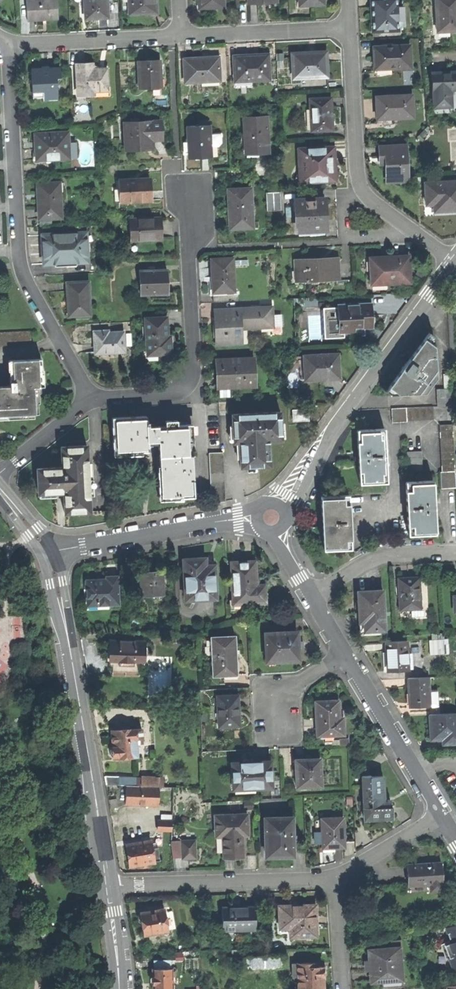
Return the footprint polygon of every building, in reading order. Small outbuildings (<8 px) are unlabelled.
[(28,20),(41,19),(59,18),(57,0),(27,0),(28,20)] [(86,18),(97,17),(109,17),(108,0),(85,0),(86,18)] [(130,13),(158,12),(158,0),(129,0),(130,13)] [(398,29),(396,0),(371,0),(372,11),(372,18),(374,17),(375,30),(398,29)] [(455,30),(455,0),(435,0),(436,31),(455,30)] [(375,69),(411,67),(409,44),(374,46),(374,57),(375,69)] [(307,52),(292,53),(294,77),(327,76),(326,51),(307,52)] [(236,80),(270,79),(269,53),(250,55),(234,56),(236,80)] [(186,82),(220,80),(219,57),(204,58),(203,57),(194,57),(184,58),(186,82)] [(149,60),(138,61),(139,88),(162,87),(161,60),(149,60)] [(108,68),(93,68),(92,63),(85,63),(77,64),(79,94),(90,94),(90,90),(109,90),(108,68)] [(58,98),(57,78),(61,78),(61,67),(33,68),(33,77),(34,92),(44,92),(44,98),(58,98)] [(455,88),(455,70),(453,70),(432,71),(433,106),(451,105),(450,88),(455,88)] [(413,116),(412,94),(377,96),(377,107),(378,118),(413,116)] [(312,130),(333,129),(332,112),(331,96),(310,97),(312,130)] [(267,116),(244,117),(247,153),(254,152),(269,152),(267,116)] [(162,121),(126,123),(127,150),(148,149),(148,140),(157,140),(162,140),(162,121)] [(211,124),(188,126),(190,159),(198,158),(212,157),(212,146),(220,146),(222,144),(221,138),(223,135),(222,134),(220,132),(211,131),(211,124)] [(69,131),(36,133),(36,142),(37,160),(70,158),(69,131)] [(386,180),(407,179),(405,143),(379,145),(379,155),(379,161),(385,161),(386,180)] [(335,161),(334,147),(300,149),(302,181),(336,180),(335,161)] [(121,202),(151,200),(151,189),(150,178),(120,180),(121,202)] [(455,208),(455,180),(425,182),(426,203),(433,202),(434,210),(455,208)] [(39,219),(62,217),(60,183),(37,184),(38,198),(39,219)] [(231,228),(253,227),(252,187),(228,188),(230,212),(231,228)] [(282,210),(281,191),(267,191),(268,211),(282,210)] [(324,198),(297,200),(298,230),(326,229),(325,213),(324,198)] [(162,218),(130,219),(131,241),(163,240),(162,230),(162,218)] [(88,261),(87,233),(43,235),(43,243),(44,264),(88,261)] [(371,285),(410,283),(409,255),(396,256),(389,256),(389,260),(370,261),(371,285)] [(211,293),(233,292),(231,258),(210,259),(211,281),(211,293)] [(326,259),(296,261),(296,280),(305,280),(305,282),(320,281),(320,279),(337,278),(336,259),(326,259)] [(166,269),(139,271),(139,295),(156,295),(156,291),(166,291),(166,283),(166,269)] [(66,315),(88,314),(87,281),(65,282),(66,299),(66,315)] [(334,308),(319,308),(319,316),(320,339),(343,338),(343,333),(353,332),(353,328),(355,328),(355,336),(363,335),(363,328),(371,328),(371,319),(370,303),(345,304),(334,304),(334,308)] [(214,329),(215,344),(239,343),(238,326),(241,326),(241,328),(242,328),(273,326),(272,306),(241,307),(240,308),(216,308),(216,320),(213,319),(214,329)] [(168,336),(166,336),(165,317),(143,319),(146,356),(143,356),(144,362),(156,361),(156,355),(168,354),(168,342),(168,336)] [(93,353),(123,352),(122,331),(102,332),(102,330),(92,331),(93,345),(93,353)] [(426,391),(430,385),(426,382),(436,368),(434,336),(428,332),(404,366),(386,390),(391,394),(418,393),(421,388),(426,391)] [(299,380),(338,378),(338,370),(337,354),(298,356),(299,380)] [(217,388),(254,386),(253,358),(216,360),(217,379),(217,388)] [(39,359),(7,361),(8,386),(0,386),(0,419),(24,419),(25,414),(36,414),(36,403),(32,403),(32,387),(38,387),(37,380),(37,370),(40,370),(39,359)] [(436,389),(436,406),(452,405),(450,373),(443,373),(444,389),(436,389)] [(408,421),(434,419),(433,406),(392,408),(392,423),(408,423),(408,421)] [(291,410),(292,421),(307,420),(307,410),(291,410)] [(269,466),(269,441),(281,441),(279,412),(231,415),(232,443),(237,443),(238,468),(251,467),(269,466)] [(172,497),(192,496),(190,425),(176,425),(176,420),(156,421),(156,424),(150,424),(150,430),(146,430),(145,425),(148,425),(148,422),(145,422),(145,417),(113,418),(114,456),(129,456),(147,455),(147,447),(158,446),(160,498),(172,497)] [(455,488),(455,476),(453,424),(439,424),(442,471),(440,471),(441,488),(455,488)] [(387,483),(385,427),(358,428),(358,442),(359,484),(387,483)] [(82,512),(89,512),(85,445),(59,446),(60,468),(36,468),(37,494),(61,493),(62,513),(82,512)] [(408,471),(422,471),(422,451),(408,452),(408,471)] [(210,504),(223,502),(221,452),(208,454),(210,504)] [(422,534),(435,534),(433,480),(405,481),(408,535),(422,534)] [(351,549),(348,496),(320,497),(321,505),(322,550),(351,549)] [(194,599),(194,595),(214,595),(213,565),(205,559),(195,559),(183,560),(184,599),(194,599)] [(230,562),(231,599),(240,599),(241,604),(252,604),(255,603),(260,602),(262,600),(262,593),(263,593),(263,585),(254,585),(254,573),(254,561),(230,562)] [(149,595),(161,594),(160,572),(148,572),(139,573),(140,596),(149,595)] [(109,606),(117,605),(116,577),(105,578),(105,580),(97,581),(84,582),(84,583),(81,583),(83,610),(109,609),(109,606)] [(400,620),(427,618),(425,577),(407,577),(398,578),(400,620)] [(364,631),(384,631),(383,591),(366,591),(358,592),(359,622),(363,622),(364,631)] [(296,632),(264,633),(265,662),(297,660),(297,649),(298,649),(298,645),(298,642),(296,642),(296,632)] [(234,636),(210,637),(211,677),(236,675),(236,670),(234,636)] [(444,639),(429,639),(430,656),(444,655),(444,639)] [(406,641),(386,642),(386,655),(387,670),(407,670),(406,641)] [(108,666),(141,666),(142,643),(108,642),(108,656),(108,666)] [(437,690),(429,690),(428,677),(407,678),(408,694),(408,706),(437,705),(437,690)] [(218,727),(239,726),(239,716),(238,696),(217,697),(217,698),(217,705),(218,727)] [(333,702),(316,702),(317,735),(343,734),(343,719),(339,719),(338,702),(333,702)] [(428,714),(429,730),(429,739),(441,739),(441,743),(455,743),(455,713),(428,714)] [(113,759),(136,757),(135,743),(141,743),(141,729),(128,730),(128,726),(113,727),(113,731),(110,731),(111,741),(111,747),(109,750),(109,755),(113,758),(113,759)] [(282,766),(281,757),(273,758),(274,767),(282,766)] [(301,760),(296,760),(296,770),(295,770),(296,787),(321,786),(319,759),(301,760)] [(270,787),(269,762),(261,762),(232,763),(233,787),(255,786),(255,788),(270,787)] [(363,807),(364,820),(393,819),(392,806),(390,807),(390,800),(384,800),(383,783),(383,776),(370,776),(370,775),(362,775),(363,802),(364,802),(364,804),(365,807),(363,807)] [(135,786),(135,779),(103,777),(104,785),(125,786),(135,786)] [(124,805),(157,806),(158,787),(141,786),(135,786),(125,786),(124,805)] [(115,799),(107,800),(108,809),(116,807),(115,799)] [(231,857),(243,857),(242,834),(247,834),(247,814),(215,816),(216,836),(223,836),(224,857),(231,857)] [(285,856),(292,856),(291,817),(264,818),(265,853),(279,852),(279,856),(285,856)] [(343,818),(321,818),(322,848),(332,847),(344,847),(343,818)] [(171,822),(157,821),(156,830),(170,831),(171,822)] [(154,863),(154,861),(152,848),(151,840),(126,844),(127,852),(129,867),(154,863)] [(182,859),(195,859),(195,848),(182,848),(183,841),(171,841),(171,845),(172,858),(182,858),(182,859)] [(416,865),(407,866),(408,886),(430,885),(430,892),(441,892),(440,884),(442,884),(441,880),(440,864),(416,865)] [(290,937),(316,936),(316,919),(315,904),(278,906),(279,922),(289,922),(289,928),(290,937)] [(222,907),(222,920),(229,919),(230,931),(255,930),(254,906),(238,906),(222,907)] [(156,910),(148,911),(140,912),(140,913),(138,916),(139,921),(142,923),(143,929),(144,935),(158,932),(167,931),(166,919),(164,912),(164,908),(156,910)] [(455,941),(455,924),(445,928),(450,940),(441,944),(446,958),(449,958),(444,945),(455,941)] [(167,931),(158,932),(159,939),(174,937),(173,930),(167,931)] [(444,945),(449,958),(453,970),(455,969),(455,941),(444,945)] [(400,942),(390,943),(391,950),(369,951),(369,962),(366,963),(367,967),(367,970),(370,970),(371,983),(379,982),(379,983),(381,983),(381,982),(399,980),(399,982),(400,982),(398,949),(401,949),(400,942)] [(282,966),(282,955),(242,956),(242,967),(282,966)] [(154,969),(169,969),(169,961),(154,961),(154,969)] [(299,988),(323,988),(323,982),(323,977),(326,974),(326,970),(323,967),(323,966),(317,967),(317,963),(292,964),(293,971),(298,971),(299,988)] [(169,969),(154,969),(152,969),(152,979),(153,988),(172,988),(172,969),(169,969)]
